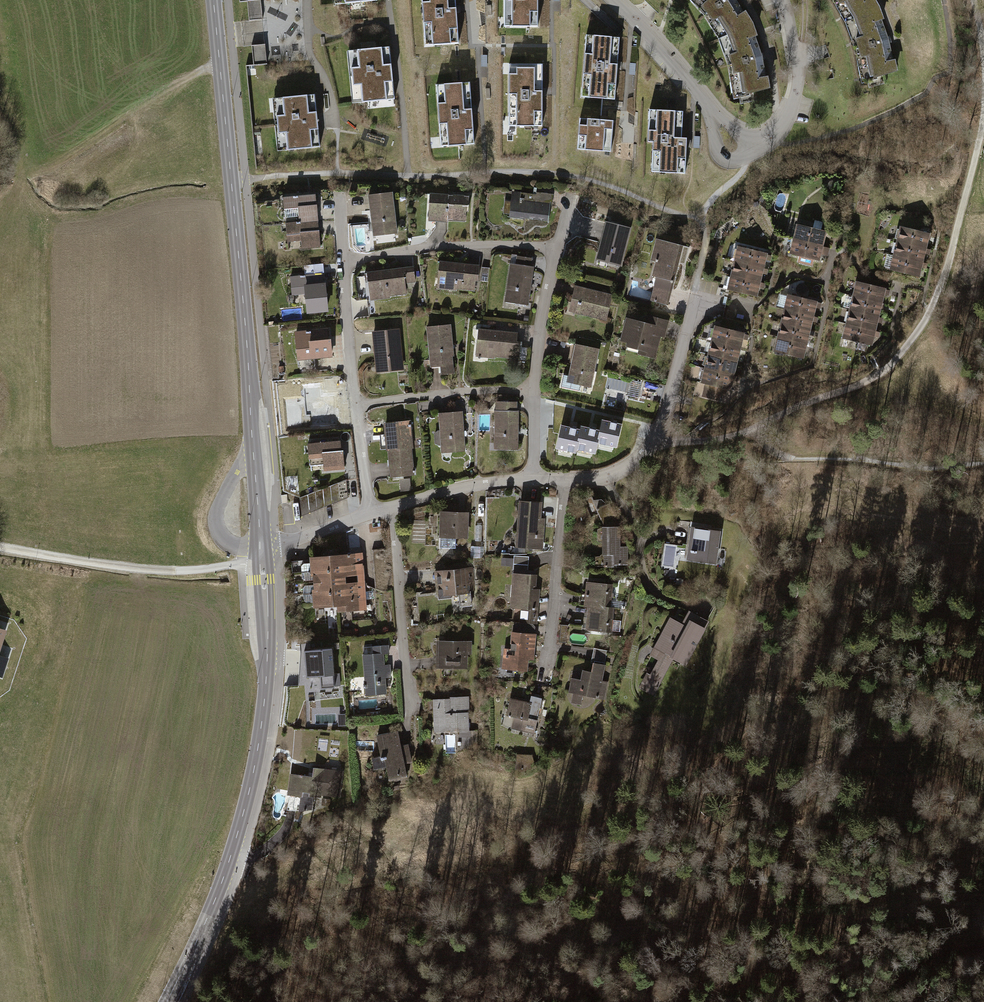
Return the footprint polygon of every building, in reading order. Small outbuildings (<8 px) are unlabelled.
[(247,1),(249,21),(263,19),(261,0),(252,0),(247,1)] [(424,36),(432,35),(433,45),(458,43),(455,0),(422,0),(424,36)] [(512,27),(538,27),(538,0),(504,0),(504,17),(512,17),(512,27)] [(726,35),(751,24),(745,13),(744,14),(736,0),(696,0),(708,13),(717,29),(721,27),(726,35)] [(844,12),(847,10),(853,19),(878,8),(874,0),(837,0),(844,12)] [(878,8),(853,19),(856,30),(853,31),(856,49),(863,66),(866,65),(870,86),(879,82),(882,80),(881,74),(896,70),(894,61),(893,61),(889,43),(890,43),(889,36),(888,37),(881,19),(882,19),(878,8)] [(753,91),(768,87),(766,78),(763,60),(764,59),(762,53),(761,53),(755,36),(755,35),(751,24),(726,35),(730,46),(726,47),(732,65),(735,82),(739,81),(742,101),(754,98),(753,91)] [(619,38),(594,36),(593,46),(585,45),(582,87),(590,88),(589,98),(615,99),(619,38)] [(265,44),(251,45),(253,65),(267,64),(265,44)] [(357,63),(351,64),(355,103),(395,99),(389,47),(350,51),(350,52),(356,51),(357,63)] [(542,64),(517,64),(517,74),(509,74),(509,116),(517,116),(517,126),(542,126),(542,64)] [(449,146),(474,144),(470,82),(444,84),(445,94),(437,95),(440,136),(448,136),(449,146)] [(315,94),(281,98),(283,111),(276,112),(279,137),(285,136),(287,150),(320,147),(315,94)] [(683,112),(657,110),(657,120),(649,120),(648,142),(653,142),(652,162),(660,162),(660,172),(685,173),(687,138),(682,138),(683,112)] [(613,121),(580,118),(577,149),(611,152),(613,121)] [(833,181),(830,181),(829,183),(828,185),(828,187),(830,189),(832,190),(834,190),(836,188),(837,186),(837,184),(835,181),(833,181)] [(392,192),(369,195),(373,235),(397,232),(392,192)] [(536,194),(514,192),(511,216),(549,220),(550,206),(551,206),(553,194),(536,192),(536,194)] [(469,196),(433,194),(432,203),(437,204),(436,221),(448,222),(448,220),(465,221),(466,211),(468,211),(469,196)] [(311,195),(284,197),(285,209),(298,208),(299,221),(286,222),(286,223),(318,221),(317,204),(311,205),(311,195)] [(318,221),(286,223),(287,234),(300,233),(302,248),(320,246),(319,230),(314,231),(313,221),(318,221)] [(629,228),(607,223),(599,254),(609,257),(607,262),(620,265),(629,228)] [(825,231),(798,225),(795,239),(821,245),(825,231)] [(928,233),(902,227),(898,241),(925,247),(928,233)] [(683,246),(657,239),(651,260),(657,262),(651,285),(655,287),(652,301),(668,305),(671,290),(673,281),(674,281),(683,246)] [(821,245),(795,239),(792,253),(800,255),(799,261),(812,264),(813,259),(818,260),(821,245)] [(925,247),(898,241),(895,255),(921,261),(925,247)] [(739,247),(736,261),(762,268),(766,253),(739,247)] [(921,261),(895,255),(891,269),(918,276),(921,261)] [(532,258),(516,256),(515,264),(510,263),(506,296),(516,297),(515,302),(528,304),(533,266),(531,266),(532,258)] [(736,261),(732,275),(759,281),(762,268),(736,261)] [(479,266),(443,262),(442,271),(446,272),(445,289),(456,290),(456,288),(474,290),(475,280),(478,280),(479,266)] [(413,267),(369,272),(371,282),(376,282),(378,299),(389,297),(389,295),(406,293),(404,283),(415,282),(413,267)] [(489,268),(482,267),(480,281),(488,281),(489,268)] [(321,274),(291,276),(292,288),(306,287),(307,302),(310,301),(311,311),(326,310),(324,283),(322,284),(321,274)] [(732,275),(729,290),(755,296),(759,281),(732,275)] [(858,282),(854,296),(881,302),(884,288),(858,282)] [(612,295),(576,286),(572,301),(578,302),(575,312),(605,320),(612,295)] [(789,295),(786,309),(812,315),(816,301),(789,295)] [(854,296),(851,310),(877,316),(881,302),(854,296)] [(786,309),(782,323),(809,329),(812,315),(786,309)] [(851,310),(848,324),(874,330),(877,316),(851,310)] [(650,325),(628,319),(622,340),(641,345),(639,353),(653,357),(659,335),(663,336),(666,323),(655,320),(653,320),(651,321),(650,325)] [(782,323),(779,337),(806,343),(809,329),(782,323)] [(848,324),(844,338),(871,344),(874,330),(848,324)] [(450,325),(427,327),(430,360),(441,359),(441,363),(440,364),(441,374),(453,373),(452,355),(453,355),(450,325)] [(716,326),(713,340),(739,347),(743,333),(716,326)] [(517,333),(480,329),(479,339),(485,339),(483,357),(495,358),(495,356),(520,359),(522,342),(517,341),(517,333)] [(323,330),(296,333),(299,359),(331,355),(329,339),(324,340),(323,330)] [(397,330),(375,332),(378,366),(388,365),(388,370),(401,369),(397,330)] [(779,337),(776,351),(802,357),(806,343),(779,337)] [(713,340),(709,354),(736,361),(739,347),(713,340)] [(598,349),(576,345),(569,376),(563,375),(561,386),(579,390),(580,384),(590,386),(598,349)] [(709,354),(706,368),(733,375),(736,361),(709,354)] [(707,384),(704,395),(718,399),(720,392),(724,393),(726,388),(729,389),(733,375),(706,368),(703,382),(707,384)] [(641,382),(632,380),(629,395),(638,397),(641,382)] [(335,385),(302,389),(304,411),(316,410),(317,415),(338,412),(335,385)] [(515,402),(499,402),(499,410),(495,410),(495,443),(505,443),(505,448),(517,448),(518,410),(515,410),(515,402)] [(462,412),(439,413),(440,431),(438,431),(435,433),(435,443),(439,444),(441,444),(441,446),(452,445),(452,450),(464,450),(462,412)] [(602,420),(600,430),(597,442),(598,442),(616,447),(622,424),(602,420)] [(386,424),(388,450),(411,448),(409,426),(411,426),(410,424),(409,424),(409,422),(386,424)] [(576,448),(580,430),(561,425),(556,448),(576,452),(576,449),(576,448)] [(581,426),(580,430),(576,448),(576,449),(595,453),(598,442),(597,442),(600,430),(581,426)] [(340,441),(308,443),(310,466),(324,464),(324,470),(344,468),(342,451),(341,451),(340,441)] [(388,450),(391,476),(413,474),(413,472),(415,472),(415,470),(413,470),(411,448),(388,450)] [(338,483),(340,498),(348,498),(346,480),(338,483)] [(330,486),(332,501),(340,500),(340,498),(338,483),(330,486)] [(323,489),(324,504),(332,503),(332,501),(330,486),(323,489)] [(315,492),(317,507),(325,506),(324,504),(323,489),(315,492)] [(308,495),(309,510),(317,509),(317,507),(315,492),(308,495)] [(300,498),(301,513),(309,512),(309,510),(308,495),(300,498)] [(540,502),(520,501),(518,534),(527,534),(526,548),(541,549),(543,518),(539,518),(540,502)] [(620,527),(617,521),(615,522),(607,504),(597,508),(604,527),(597,529),(597,541),(605,543),(605,557),(595,557),(595,564),(604,564),(604,566),(613,566),(613,564),(620,564),(620,563),(627,563),(627,555),(625,555),(625,547),(620,547),(620,527)] [(467,513),(441,512),(440,547),(455,548),(455,545),(462,545),(466,541),(467,513)] [(720,531),(691,527),(687,558),(715,562),(720,531)] [(483,547),(471,548),(471,558),(483,557),(483,547)] [(363,573),(361,553),(347,554),(348,574),(363,573)] [(529,556),(514,555),(513,571),(528,572),(529,556)] [(343,569),(343,557),(291,561),(292,572),(343,569)] [(473,568),(435,571),(437,594),(438,594),(439,598),(451,597),(450,593),(459,592),(460,606),(471,605),(470,591),(474,591),(473,568)] [(344,580),(343,569),(292,572),(293,584),(344,580)] [(535,576),(515,574),(513,606),(514,607),(513,621),(535,623),(538,593),(534,592),(535,576)] [(344,584),(344,580),(293,584),(294,594),(345,591),(344,584)] [(585,605),(588,606),(609,608),(612,584),(587,582),(585,605)] [(346,603),(346,609),(365,608),(365,599),(374,598),(374,590),(364,591),(363,583),(344,584),(345,591),(346,603)] [(346,603),(345,591),(294,594),(294,606),(301,606),(300,603),(315,602),(316,605),(346,603)] [(588,606),(586,629),(610,631),(611,630),(620,631),(621,620),(612,619),(613,608),(609,608),(588,606)] [(708,621),(690,611),(683,624),(671,618),(655,647),(656,647),(651,655),(652,655),(659,659),(651,675),(659,679),(670,654),(675,657),(675,659),(682,663),(683,662),(685,663),(708,621)] [(568,625),(560,624),(559,642),(567,643),(568,625)] [(534,634),(513,632),(511,656),(508,656),(509,654),(507,654),(506,656),(504,655),(503,668),(526,670),(527,660),(529,659),(532,659),(533,650),(531,650),(531,645),(533,646),(534,634)] [(624,637),(612,635),(611,651),(620,653),(624,637)] [(465,642),(447,641),(446,646),(438,645),(438,667),(465,667),(465,642)] [(388,645),(366,646),(366,654),(364,654),(366,684),(365,684),(366,695),(386,693),(385,678),(390,677),(390,669),(384,669),(383,654),(389,653),(388,645)] [(332,649),(304,651),(305,657),(302,658),(304,685),(320,684),(321,688),(335,687),(335,686),(340,686),(339,673),(334,673),(332,649)] [(607,651),(593,649),(590,663),(594,664),(594,663),(604,665),(607,651)] [(572,678),(569,691),(598,697),(599,693),(604,694),(606,682),(601,681),(604,665),(594,663),(594,664),(592,672),(584,671),(582,680),(572,678)] [(689,682),(678,688),(681,694),(692,689),(689,682)] [(507,714),(514,716),(512,727),(525,730),(525,727),(534,729),(541,698),(531,696),(530,703),(511,699),(507,714)] [(450,699),(434,699),(435,723),(445,722),(445,731),(459,730),(459,741),(458,741),(458,745),(459,744),(459,748),(469,748),(468,713),(469,713),(468,697),(455,697),(455,703),(451,703),(450,699)] [(397,731),(380,735),(382,744),(379,745),(382,756),(372,758),(375,769),(382,768),(382,769),(387,768),(390,780),(406,777),(403,763),(411,762),(407,745),(400,746),(397,731)] [(522,771),(534,766),(531,756),(518,755),(516,769),(522,771)] [(417,769),(419,775),(425,773),(423,767),(417,769)] [(339,771),(314,768),(313,777),(291,774),(288,794),(289,794),(288,809),(299,810),(303,810),(307,810),(307,809),(311,809),(313,796),(321,796),(322,788),(324,789),(324,791),(333,792),(334,790),(337,790),(339,771)]
